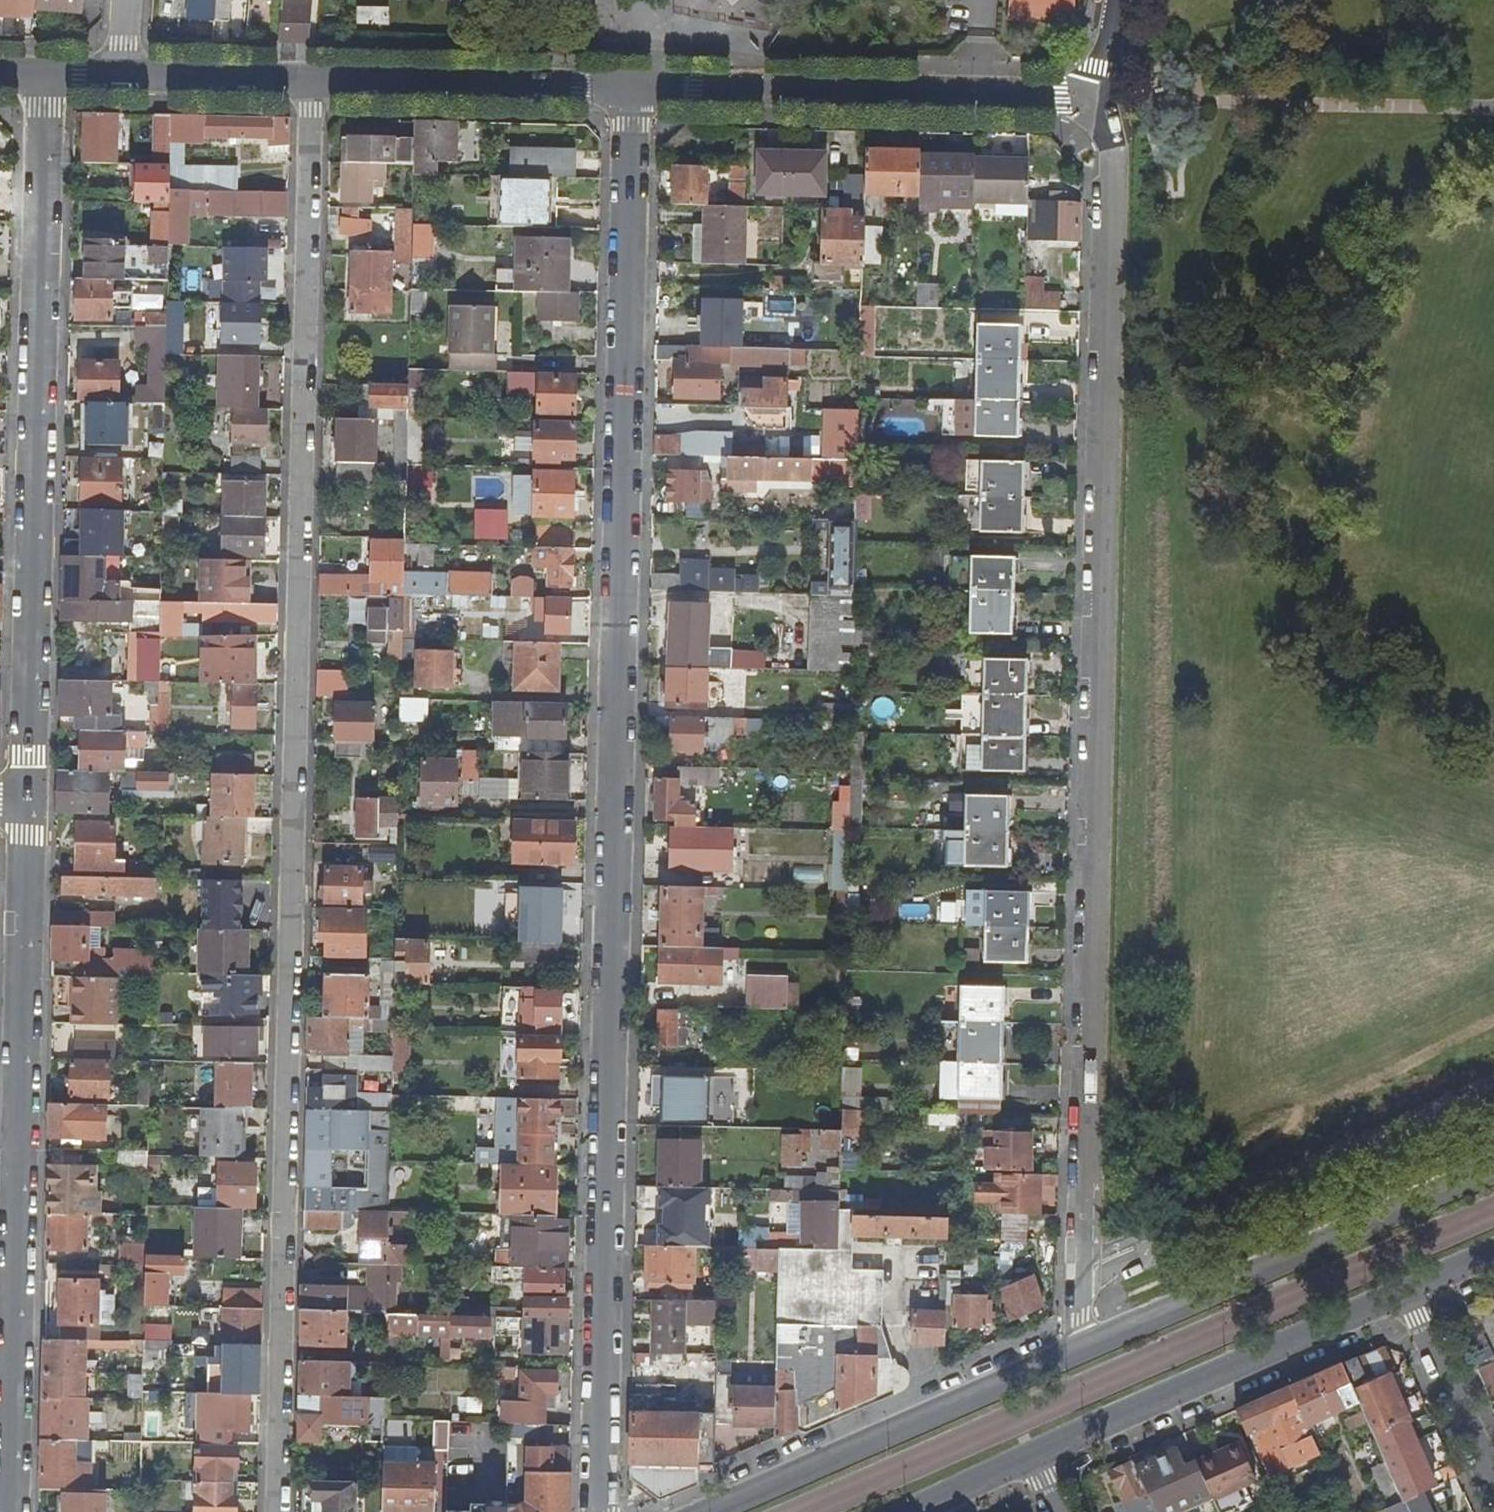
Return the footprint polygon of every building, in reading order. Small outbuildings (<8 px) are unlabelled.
[(21,17),(21,0),(0,0),(0,17),(21,17)] [(34,9),(80,12),(81,0),(35,0),(34,9)] [(190,18),(215,20),(217,0),(191,0),(190,18)] [(215,20),(229,21),(231,0),(217,0),(215,20)] [(279,43),(309,44),(311,7),(298,6),(298,0),(282,0),(279,43)] [(1011,20),(1072,24),(1073,0),(1012,0),(1011,20)] [(354,23),(384,24),(385,9),(355,8),(354,23)] [(85,114),(84,164),(116,164),(118,114),(85,114)] [(155,115),(154,164),(170,165),(171,137),(171,115),(155,115)] [(171,115),(171,137),(182,138),(273,139),(273,145),(290,145),(291,118),(171,115)] [(415,139),(414,165),(414,175),(435,175),(436,162),(457,163),(458,121),(415,120),(415,139)] [(170,165),(170,190),(190,190),(191,168),(182,168),(182,138),(171,137),(170,165)] [(345,138),(344,163),(372,164),(414,165),(415,139),(345,138)] [(497,149),(497,176),(501,176),(545,177),(545,149),(497,149)] [(545,149),(545,177),(551,177),(558,177),(577,178),(577,150),(545,149)] [(865,176),(865,193),(919,194),(920,155),(920,151),(865,150),(865,176)] [(758,154),(758,194),(825,195),(826,152),(794,151),(794,155),(758,154)] [(920,155),(919,194),(919,208),(938,209),(939,203),(973,204),(973,203),(974,158),(974,152),(951,152),(951,156),(920,155)] [(974,158),(973,203),(1028,205),(1029,160),(974,158)] [(344,163),(343,201),(371,201),(372,164),(344,163)] [(139,164),(138,202),(157,202),(170,202),(170,190),(170,165),(154,164),(139,164)] [(674,165),(673,204),(705,204),(707,205),(708,166),(674,165)] [(733,166),(732,205),(745,205),(746,166),(733,166)] [(191,168),(190,190),(238,191),(238,169),(191,168)] [(491,176),(490,226),(500,226),(501,176),(497,176),(491,176)] [(501,176),(500,226),(550,228),(551,177),(545,177),(501,176)] [(846,176),(845,208),(864,208),(865,193),(865,176),(846,176)] [(551,177),(550,228),(558,228),(558,177),(551,177)] [(170,202),(169,246),(188,246),(189,212),(288,215),(289,192),(238,191),(190,190),(170,190),(170,202)] [(1056,190),(1055,200),(1074,200),(1074,190),(1056,190)] [(1034,199),(1033,239),(1078,240),(1079,201),(1074,200),(1055,200),(1034,199)] [(88,241),(87,279),(113,280),(169,281),(169,246),(170,202),(157,202),(157,213),(154,213),(153,248),(125,247),(125,241),(88,241)] [(705,204),(705,224),(695,224),(694,262),(744,263),(745,205),(732,205),(707,205),(705,204)] [(344,208),(342,233),(370,236),(371,221),(358,221),(359,208),(344,208)] [(823,208),(822,262),(814,262),(813,280),(842,281),(842,265),(855,265),(854,290),(863,290),(864,208),(845,208),(823,208)] [(396,219),(396,230),(390,231),(390,238),(396,238),(396,244),(397,244),(397,264),(412,264),(412,261),(413,224),(413,220),(396,219)] [(413,224),(412,261),(430,262),(431,225),(413,224)] [(1012,225),(1012,241),(1027,241),(1027,225),(1012,225)] [(516,239),(515,292),(522,292),(567,293),(568,240),(516,239)] [(226,247),(224,302),(260,304),(261,282),(267,282),(268,248),(265,248),(250,247),(226,247)] [(352,252),(351,312),(390,313),(392,252),(377,252),(352,252)] [(771,276),(770,288),(805,289),(806,277),(771,276)] [(1026,277),(1025,308),(1060,309),(1060,292),(1045,292),(1045,278),(1026,277)] [(78,279),(77,319),(112,321),(112,308),(133,309),(133,294),(113,293),(113,280),(87,279),(78,279)] [(411,289),(410,312),(426,313),(427,289),(411,289)] [(540,298),(539,319),(577,320),(578,294),(567,293),(522,292),(522,298),(540,298)] [(704,300),(703,346),(720,346),(731,347),(740,347),(741,301),(704,300)] [(224,302),(223,341),(259,342),(260,304),(224,302)] [(451,306),(450,371),(498,372),(498,355),(493,355),(494,307),(451,306)] [(137,313),(137,326),(151,326),(168,327),(168,314),(137,313)] [(964,399),(963,435),(1017,436),(1020,326),(979,324),(977,400),(964,399)] [(151,326),(151,368),(167,368),(167,354),(167,327),(168,327),(151,326)] [(167,327),(167,354),(182,354),(182,328),(167,327)] [(771,334),(770,348),(790,348),(791,334),(771,334)] [(657,345),(657,359),(670,359),(674,356),(678,356),(689,357),(689,346),(657,345)] [(677,362),(676,397),(719,397),(720,364),(720,346),(703,346),(693,346),(692,362),(678,362),(677,362)] [(678,356),(678,362),(692,362),(693,346),(689,346),(689,357),(678,356)] [(720,346),(720,364),(737,364),(731,359),(731,347),(720,346)] [(731,347),(731,359),(737,364),(790,366),(790,364),(799,364),(799,362),(800,348),(790,348),(770,348),(740,347),(731,347)] [(800,348),(799,362),(808,362),(808,349),(800,348)] [(220,389),(220,408),(234,409),(258,409),(260,356),(221,355),(221,375),(233,376),(232,389),(220,389)] [(83,362),(82,399),(124,399),(124,395),(119,394),(120,362),(83,362)] [(409,370),(409,386),(408,417),(418,418),(419,387),(429,387),(430,370),(409,370)] [(539,395),(539,413),(575,414),(575,376),(540,376),(540,373),(508,372),(507,394),(539,395)] [(221,375),(220,389),(232,389),(233,376),(221,375)] [(746,414),(748,419),(750,421),(752,423),(753,424),(755,426),(758,427),(786,428),(787,380),(766,380),(766,390),(744,390),(743,408),(746,414)] [(356,385),(356,406),(359,406),(371,407),(372,385),(356,385)] [(372,385),(371,407),(359,406),(359,420),(376,420),(397,421),(408,421),(408,417),(409,386),(372,385)] [(138,388),(138,402),(156,403),(166,403),(166,388),(138,388)] [(88,401),(88,444),(123,445),(124,402),(88,401)] [(156,403),(156,433),(165,434),(166,407),(166,403),(156,403)] [(234,409),(234,440),(238,441),(237,446),(245,446),(245,441),(249,441),(266,442),(267,409),(258,409),(234,409)] [(846,409),(845,459),(858,460),(860,409),(846,409)] [(408,421),(407,462),(407,464),(417,465),(418,418),(408,417),(408,421)] [(340,419),(339,462),(340,462),(339,479),(384,480),(385,463),(376,463),(376,420),(359,420),(340,419)] [(397,421),(396,462),(407,462),(408,421),(397,421)] [(536,424),(535,459),(573,460),(574,424),(536,424)] [(655,436),(655,455),(722,456),(728,457),(765,457),(765,444),(734,444),(734,432),(697,431),(680,436),(655,436)] [(823,435),(785,434),(784,453),(823,454),(823,435)] [(722,456),(722,482),(751,483),(752,479),(753,479),(753,474),(727,473),(728,457),(722,456)] [(728,457),(727,473),(753,474),(753,479),(812,480),(813,465),(831,466),(831,459),(765,457),(728,457)] [(982,507),(981,530),(1022,531),(1024,461),(968,459),(967,489),(982,489),(982,494),(982,507)] [(233,460),(232,474),(262,475),(262,461),(233,460)] [(84,461),(84,502),(121,503),(122,461),(84,461)] [(396,462),(396,480),(407,481),(407,464),(407,462),(396,462)] [(407,464),(407,481),(406,506),(418,506),(419,465),(417,465),(407,464)] [(669,470),(669,499),(713,501),(714,482),(704,482),(704,471),(669,470)] [(535,474),(534,517),(572,517),(573,474),(535,474)] [(227,481),(226,517),(266,518),(267,482),(227,481)] [(845,487),(844,517),(857,518),(857,510),(858,492),(858,487),(845,487)] [(858,492),(857,510),(870,510),(870,492),(858,492)] [(973,494),(973,507),(982,507),(982,494),(973,494)] [(164,516),(163,532),(180,532),(180,516),(164,516)] [(226,517),(225,555),(265,556),(266,518),(226,517)] [(831,524),(830,581),(813,581),(813,594),(855,595),(855,576),(851,575),(852,524),(831,524)] [(535,528),(535,548),(571,549),(572,528),(535,528)] [(66,540),(65,556),(97,557),(97,541),(66,540)] [(347,581),(347,597),(370,598),(388,598),(388,591),(382,591),(382,582),(404,583),(404,575),(405,545),(405,543),(372,543),(371,579),(371,581),(347,581)] [(419,545),(418,566),(435,567),(435,546),(419,545)] [(549,567),(549,587),(553,587),(562,587),(576,587),(576,578),(570,578),(571,549),(535,548),(534,566),(549,567)] [(65,556),(64,600),(120,602),(120,585),(105,584),(105,575),(120,575),(121,558),(97,557),(65,556)] [(973,591),(972,632),(1013,633),(1015,557),(974,556),(973,580),(968,580),(968,591),(973,591)] [(203,581),(202,604),(245,605),(246,580),(249,580),(249,561),(203,560),(203,581)] [(689,563),(689,575),(651,574),(651,590),(708,591),(708,563),(689,563)] [(404,583),(403,595),(428,596),(492,598),(492,576),(448,575),(447,576),(404,575),(404,583)] [(320,577),(319,597),(347,597),(347,581),(371,581),(371,579),(320,577)] [(382,582),(382,591),(388,591),(388,598),(403,598),(403,595),(404,583),(382,582)] [(512,583),(512,598),(531,599),(531,583),(512,583)] [(813,594),(812,668),(853,669),(854,656),(854,644),(854,631),(855,595),(813,594)] [(403,598),(403,640),(414,640),(415,608),(415,606),(428,606),(428,596),(403,595),(403,598)] [(370,598),(370,642),(385,643),(385,632),(390,632),(388,660),(402,661),(403,640),(403,598),(388,598),(370,598)] [(130,649),(129,681),(145,682),(160,682),(161,637),(162,603),(120,602),(64,600),(63,621),(131,623),(131,633),(141,633),(142,640),(140,640),(140,649),(130,649)] [(548,621),(548,634),(568,635),(568,601),(550,601),(550,613),(546,613),(546,621),(548,621)] [(162,603),(161,637),(204,637),(204,624),(182,624),(182,611),(204,612),(204,620),(279,622),(279,605),(248,605),(245,605),(202,604),(197,603),(162,603)] [(672,604),(670,665),(731,666),(728,649),(703,648),(705,605),(672,604)] [(854,631),(854,644),(862,644),(862,631),(854,631)] [(204,637),(204,683),(234,684),(253,684),(253,636),(204,637)] [(403,640),(402,661),(415,661),(415,640),(414,640),(403,640)] [(515,663),(514,690),(558,692),(559,645),(504,643),(504,663),(515,663)] [(854,644),(854,656),(871,657),(872,644),(862,644),(854,644)] [(418,653),(418,688),(462,689),(463,670),(452,669),(452,654),(418,653)] [(967,659),(966,694),(984,695),(985,660),(967,659)] [(964,694),(963,735),(958,735),(957,740),(963,740),(962,770),(1023,771),(1025,661),(985,660),(984,695),(966,694),(964,694)] [(669,665),(668,705),(707,706),(708,672),(731,672),(731,666),(670,665),(669,665)] [(318,671),(317,696),(347,696),(347,672),(318,671)] [(84,716),(84,730),(120,731),(120,712),(111,712),(111,705),(111,681),(62,680),(61,716),(84,716)] [(402,681),(401,700),(411,700),(411,681),(402,681)] [(152,700),(152,732),(159,732),(160,694),(160,682),(145,682),(144,694),(148,694),(152,700)] [(160,682),(160,694),(170,694),(170,682),(160,682)] [(234,708),(234,727),(256,727),(256,686),(234,686),(234,701),(228,701),(228,707),(234,708)] [(823,689),(822,703),(852,704),(852,689),(823,689)] [(160,694),(159,732),(169,732),(170,694),(160,694)] [(495,702),(494,752),(523,753),(565,754),(566,704),(495,702)] [(822,703),(821,719),(852,720),(852,704),(822,703)] [(336,705),(336,741),(361,742),(373,743),(373,706),(336,705)] [(669,716),(669,750),(701,750),(701,740),(730,741),(730,733),(744,733),(745,722),(745,718),(669,716)] [(83,730),(82,770),(111,771),(122,771),(125,771),(126,746),(145,746),(146,747),(146,732),(120,731),(84,730),(83,730)] [(336,741),(335,758),(361,758),(361,742),(336,741)] [(126,746),(125,771),(145,772),(145,746),(126,746)] [(464,751),(464,779),(478,779),(479,751),(464,751)] [(523,753),(522,800),(565,801),(567,754),(565,754),(523,753)] [(423,761),(422,806),(456,807),(457,762),(423,761)] [(684,767),(684,784),(696,784),(718,785),(718,767),(684,767)] [(60,769),(59,813),(110,814),(111,771),(82,770),(60,769)] [(122,771),(122,794),(177,796),(178,773),(158,772),(145,772),(125,771),(122,771)] [(215,774),(214,817),(245,818),(251,818),(254,818),(255,775),(215,774)] [(657,779),(656,820),(676,821),(676,827),(696,827),(696,803),(683,802),(683,797),(678,796),(678,784),(678,779),(657,779)] [(850,780),(850,804),(849,828),(860,828),(861,781),(850,780)] [(678,796),(683,797),(683,802),(696,803),(696,784),(684,784),(678,784),(678,796)] [(948,830),(947,865),(1006,866),(1007,795),(967,795),(966,830),(948,830)] [(360,800),(359,839),(378,839),(379,825),(385,825),(384,844),(399,844),(399,823),(400,814),(400,801),(360,800)] [(836,803),(835,830),(849,830),(849,828),(850,804),(836,803)] [(209,817),(208,863),(245,864),(245,844),(245,818),(214,817),(209,817)] [(81,823),(79,877),(151,879),(151,865),(128,864),(128,860),(117,860),(118,824),(81,823)] [(522,823),(521,862),(545,862),(545,868),(558,868),(558,863),(574,863),(575,824),(522,823)] [(672,829),(671,868),(732,870),(733,830),(696,830),(672,829)] [(811,829),(811,843),(833,844),(833,830),(811,829)] [(328,868),(327,890),(327,905),(361,906),(362,890),(368,890),(368,884),(362,883),(362,868),(328,868)] [(848,881),(848,889),(858,889),(858,875),(848,874),(848,881)] [(67,877),(67,893),(159,895),(160,879),(151,879),(79,877),(67,877)] [(216,880),(216,897),(252,898),(253,881),(216,880)] [(834,880),(834,889),(837,889),(848,889),(848,881),(834,880)] [(664,886),(662,946),(720,947),(721,928),(702,928),(703,886),(664,886)] [(837,889),(837,910),(847,910),(848,889),(837,889)] [(522,891),(521,942),(561,943),(562,892),(522,891)] [(985,926),(984,962),(1025,963),(1027,892),(968,891),(967,926),(985,926)] [(322,909),(321,941),(365,942),(366,910),(322,909)] [(57,911),(56,926),(89,927),(104,927),(117,927),(117,911),(57,911)] [(117,911),(117,927),(155,928),(157,928),(157,912),(117,911)] [(56,926),(55,976),(64,976),(124,977),(154,978),(154,973),(155,951),(115,951),(115,960),(103,959),(88,959),(89,927),(56,926)] [(89,927),(88,959),(103,959),(104,927),(89,927)] [(202,929),(201,974),(202,974),(248,975),(249,930),(202,929)] [(396,939),(396,960),(396,970),(409,970),(408,985),(428,985),(428,942),(411,942),(411,939),(396,939)] [(517,942),(516,959),(560,960),(561,943),(521,942),(517,942)] [(662,946),(661,983),(698,983),(698,982),(703,982),(704,968),(698,968),(699,959),(712,959),(712,957),(738,958),(738,947),(720,947),(662,946)] [(327,974),(325,1018),(394,1020),(395,992),(395,985),(395,975),(382,975),(382,1009),(370,1009),(371,975),(356,975),(356,969),(334,968),(333,974),(327,974)] [(248,975),(202,974),(203,1016),(258,1012),(258,975),(248,975)] [(74,1005),(73,1024),(85,1025),(113,1025),(113,998),(124,998),(124,977),(64,976),(63,1005),(74,1005)] [(747,976),(747,1007),(786,1008),(787,976),(747,976)] [(958,1089),(958,1097),(999,1098),(1001,987),(961,986),(960,1021),(943,1021),(941,1089),(958,1089)] [(521,987),(520,1035),(560,1035),(561,993),(538,992),(538,988),(521,987)] [(395,992),(394,1020),(394,1022),(405,1022),(406,993),(395,992)] [(845,1009),(844,1040),(859,1040),(860,996),(845,995),(845,1009)] [(716,1007),(715,1016),(731,1016),(731,1007),(716,1007)] [(661,1012),(659,1046),(677,1046),(678,1027),(678,1012),(661,1012)] [(310,1018),(309,1048),(319,1048),(319,1054),(330,1054),(331,1049),(350,1049),(350,1025),(365,1026),(394,1026),(394,1022),(394,1020),(325,1018),(310,1018)] [(224,1021),(224,1055),(259,1055),(258,1019),(224,1021)] [(207,1023),(207,1055),(224,1055),(224,1021),(207,1023)] [(85,1025),(84,1042),(121,1043),(121,1026),(113,1025),(85,1025)] [(350,1025),(350,1049),(349,1054),(350,1054),(350,1055),(359,1055),(364,1055),(365,1026),(350,1025)] [(678,1027),(677,1046),(687,1046),(688,1027),(678,1027)] [(521,1039),(520,1077),(557,1078),(558,1062),(560,1061),(560,1039),(521,1039)] [(84,1042),(84,1058),(123,1059),(123,1043),(121,1043),(84,1042)] [(704,1042),(704,1052),(716,1052),(716,1042),(704,1042)] [(394,1056),(393,1071),(408,1071),(408,1046),(394,1046),(394,1056)] [(334,1054),(334,1070),(350,1071),(350,1055),(350,1054),(349,1054),(334,1054)] [(350,1055),(350,1071),(359,1071),(359,1055),(350,1055)] [(359,1055),(359,1071),(393,1071),(394,1056),(364,1055),(359,1055)] [(73,1061),(73,1098),(109,1099),(110,1063),(73,1061)] [(195,1061),(195,1070),(216,1070),(216,1061),(195,1061)] [(218,1061),(218,1108),(242,1108),(253,1109),(254,1062),(218,1061)] [(844,1090),(863,1091),(865,1066),(845,1065),(844,1090)] [(714,1067),(714,1078),(724,1078),(724,1082),(750,1083),(751,1068),(714,1067)] [(308,1087),(308,1110),(392,1112),(393,1096),(393,1094),(358,1093),(359,1071),(350,1071),(334,1070),(324,1070),(324,1088),(308,1087)] [(649,1075),(649,1095),(655,1095),(656,1101),(662,1101),(661,1122),(710,1122),(710,1102),(705,1102),(705,1077),(649,1075)] [(141,1077),(140,1106),(151,1106),(152,1077),(141,1077)] [(843,1097),(843,1109),(888,1110),(888,1098),(843,1097)] [(521,1134),(520,1165),(552,1166),(553,1125),(558,1124),(559,1100),(507,1099),(506,1133),(521,1134)] [(53,1104),(52,1136),(103,1138),(104,1105),(53,1104)] [(204,1108),(203,1157),(244,1158),(245,1140),(241,1140),(241,1128),(242,1108),(218,1108),(204,1108)] [(308,1110),(306,1189),(361,1189),(390,1190),(391,1163),(392,1112),(308,1110)] [(936,1112),(936,1128),(966,1128),(966,1113),(936,1112)] [(823,1130),(823,1149),(842,1149),(842,1141),(842,1130),(823,1130)] [(986,1132),(985,1170),(1030,1172),(1031,1133),(986,1132)] [(784,1136),(783,1167),(799,1167),(800,1136),(784,1136)] [(662,1139),(660,1186),(672,1186),(699,1187),(700,1140),(662,1139)] [(842,1149),(841,1168),(841,1169),(865,1170),(866,1141),(842,1141),(842,1149)] [(151,1151),(120,1150),(120,1167),(150,1168),(150,1156),(151,1151)] [(219,1189),(218,1208),(239,1208),(256,1208),(257,1165),(219,1164),(219,1176),(219,1189)] [(503,1165),(501,1214),(506,1214),(557,1215),(557,1166),(552,1166),(520,1165),(503,1165)] [(80,1166),(51,1166),(50,1213),(98,1214),(99,1192),(100,1167),(80,1166)] [(818,1174),(818,1189),(841,1190),(841,1169),(841,1168),(830,1167),(830,1174),(818,1174)] [(150,1169),(149,1206),(160,1206),(160,1185),(155,1185),(155,1169),(150,1169)] [(996,1179),(995,1213),(1003,1213),(1039,1214),(1040,1184),(1059,1185),(1059,1175),(986,1173),(985,1179),(996,1179)] [(205,1175),(204,1189),(219,1189),(219,1176),(205,1175)] [(637,1185),(637,1202),(672,1203),(672,1186),(660,1186),(637,1185)] [(777,1188),(777,1200),(793,1200),(793,1189),(777,1188)] [(306,1189),(305,1211),(360,1212),(361,1189),(306,1189)] [(361,1189),(360,1212),(390,1212),(390,1190),(361,1189)] [(803,1189),(802,1238),(828,1238),(829,1200),(840,1200),(840,1199),(841,1190),(818,1189),(803,1189)] [(829,1200),(828,1238),(839,1238),(840,1209),(840,1200),(829,1200)] [(199,1207),(198,1258),(238,1258),(239,1208),(218,1208),(199,1207)] [(840,1209),(839,1238),(839,1251),(837,1336),(849,1336),(849,1325),(859,1325),(858,1356),(837,1356),(836,1388),(836,1392),(896,1366),(883,1326),(884,1270),(854,1269),(854,1234),(948,1237),(948,1217),(855,1215),(855,1210),(846,1209),(840,1209)] [(360,1222),(360,1264),(370,1265),(388,1265),(406,1265),(407,1245),(389,1245),(389,1223),(409,1223),(409,1213),(390,1212),(360,1212),(305,1211),(305,1229),(350,1230),(357,1222),(360,1222)] [(50,1213),(49,1247),(90,1248),(90,1221),(115,1222),(115,1215),(103,1214),(98,1214),(50,1213)] [(506,1214),(505,1267),(517,1267),(527,1267),(564,1268),(568,1268),(568,1220),(556,1219),(557,1215),(506,1214)] [(636,1230),(636,1245),(650,1246),(670,1246),(670,1231),(636,1230)] [(121,1245),(121,1264),(148,1265),(148,1257),(148,1245),(121,1245)] [(650,1246),(650,1278),(654,1278),(653,1300),(656,1300),(693,1301),(694,1247),(670,1246),(650,1246)] [(748,1248),(747,1270),(780,1271),(780,1249),(748,1248)] [(780,1249),(780,1271),(777,1389),(776,1425),(775,1438),(798,1428),(797,1406),(836,1388),(837,1356),(837,1336),(839,1251),(780,1249)] [(148,1265),(147,1306),(165,1307),(166,1276),(184,1276),(185,1257),(148,1257),(148,1265)] [(370,1265),(370,1290),(304,1288),(303,1309),(347,1310),(387,1311),(388,1265),(370,1265)] [(497,1267),(496,1282),(517,1283),(517,1267),(505,1267),(497,1267)] [(521,1312),(521,1317),(574,1318),(575,1291),(564,1291),(564,1268),(527,1267),(526,1312),(521,1312)] [(1002,1291),(1014,1319),(1047,1303),(1034,1276),(1002,1291)] [(63,1280),(61,1341),(98,1341),(98,1322),(114,1322),(115,1295),(99,1295),(99,1281),(63,1280)] [(226,1291),(226,1308),(263,1310),(264,1291),(226,1291)] [(955,1294),(954,1326),(985,1326),(986,1294),(955,1294)] [(656,1300),(654,1354),(684,1354),(685,1324),(717,1325),(718,1302),(693,1301),(656,1300)] [(226,1308),(225,1346),(262,1347),(263,1310),(226,1308)] [(489,1308),(489,1316),(492,1316),(497,1317),(511,1317),(511,1308),(489,1308)] [(303,1309),(303,1345),(346,1345),(347,1310),(303,1309)] [(914,1310),(913,1343),(945,1344),(946,1311),(914,1310)] [(387,1314),(387,1333),(442,1335),(442,1359),(452,1359),(453,1335),(492,1336),(492,1316),(489,1316),(452,1316),(387,1314)] [(526,1337),(525,1352),(568,1354),(568,1330),(574,1330),(574,1318),(521,1317),(511,1317),(497,1317),(497,1336),(526,1337)] [(837,1336),(837,1356),(858,1356),(859,1325),(849,1325),(849,1336),(837,1336)] [(146,1326),(146,1341),(172,1342),(173,1327),(146,1326)] [(371,1339),(370,1363),(386,1363),(387,1339),(371,1339)] [(85,1400),(86,1350),(120,1351),(121,1341),(98,1341),(61,1341),(47,1341),(45,1402),(85,1402),(85,1400)] [(145,1342),(145,1359),(172,1360),(172,1345),(172,1342),(146,1341),(145,1342)] [(225,1346),(225,1358),(262,1359),(262,1347),(225,1346)] [(1364,1374),(1349,1381),(1358,1402),(1401,1498),(1402,1499),(1419,1492),(1435,1485),(1407,1423),(1397,1402),(1374,1350),(1357,1358),(1364,1374)] [(1484,1392),(1493,1388),(1493,1365),(1491,1357),(1490,1356),(1472,1364),(1484,1392)] [(212,1357),(211,1393),(251,1394),(261,1394),(262,1359),(225,1358),(212,1357)] [(302,1361),(301,1396),(328,1396),(328,1362),(302,1361)] [(370,1363),(369,1397),(385,1398),(386,1364),(386,1363),(370,1363)] [(1288,1386),(1306,1426),(1358,1402),(1349,1381),(1341,1363),(1288,1386)] [(836,1392),(836,1411),(901,1383),(896,1366),(836,1392)] [(493,1368),(492,1380),(516,1381),(517,1368),(493,1368)] [(516,1405),(516,1424),(538,1425),(545,1425),(546,1394),(557,1394),(557,1374),(523,1372),(522,1405),(516,1405)] [(716,1376),(716,1413),(716,1424),(776,1425),(777,1389),(731,1388),(731,1376),(716,1376)] [(1253,1434),(1268,1469),(1278,1465),(1280,1470),(1318,1453),(1306,1426),(1288,1386),(1235,1409),(1247,1436),(1253,1434)] [(836,1388),(797,1406),(798,1428),(836,1411),(836,1392),(836,1388)] [(207,1429),(206,1443),(242,1444),(242,1429),(250,1429),(251,1394),(211,1393),(202,1393),(201,1408),(193,1408),(192,1429),(207,1429)] [(632,1395),(631,1464),(700,1465),(715,1465),(716,1424),(716,1413),(660,1412),(660,1396),(632,1395)] [(301,1396),(300,1440),(320,1440),(321,1421),(367,1422),(367,1418),(385,1418),(385,1398),(369,1397),(328,1396),(301,1396)] [(90,1399),(85,1400),(85,1402),(45,1402),(44,1440),(89,1440),(90,1399)] [(435,1422),(435,1451),(448,1452),(449,1423),(435,1422)] [(509,1424),(509,1438),(537,1438),(538,1425),(516,1424),(509,1424)] [(44,1440),(44,1475),(82,1475),(82,1470),(75,1470),(75,1451),(106,1452),(106,1440),(89,1440),(44,1440)] [(1195,1460),(1195,1462),(1210,1494),(1212,1498),(1212,1499),(1218,1511),(1225,1511),(1251,1501),(1245,1485),(1256,1480),(1238,1441),(1195,1460)] [(198,1447),(197,1482),(232,1483),(232,1468),(238,1468),(238,1448),(198,1447)] [(507,1511),(569,1511),(571,1447),(528,1447),(527,1471),(528,1472),(527,1503),(517,1506),(508,1506),(507,1511)] [(1155,1511),(1168,1511),(1210,1494),(1195,1462),(1186,1465),(1178,1449),(1135,1468),(1155,1511)] [(383,1483),(383,1511),(435,1511),(436,1463),(384,1462),(383,1483)] [(632,1465),(632,1478),(700,1483),(700,1465),(631,1464),(632,1465)] [(1127,1511),(1155,1511),(1135,1468),(1134,1465),(1111,1475),(1124,1503),(1123,1503),(1127,1511)] [(44,1475),(44,1490),(82,1491),(82,1475),(44,1475)] [(632,1478),(662,1499),(700,1483),(632,1478)] [(318,1511),(355,1511),(356,1482),(318,1481),(318,1511)] [(197,1511),(236,1511),(237,1497),(232,1497),(232,1483),(197,1482),(197,1511)] [(508,1484),(508,1494),(516,1495),(516,1484),(508,1484)] [(66,1511),(106,1511),(106,1491),(90,1491),(90,1495),(66,1494),(66,1511)] [(1390,1511),(1428,1511),(1419,1492),(1402,1499),(1388,1506),(1390,1511)] [(1168,1511),(1182,1511),(1212,1498),(1210,1494),(1168,1511)] [(508,1506),(508,1501),(487,1501),(487,1504),(487,1511),(470,1511),(507,1511),(508,1506)] [(1109,1511),(1127,1511),(1123,1503),(1108,1511),(1109,1511)] [(471,1504),(470,1511),(487,1511),(487,1504),(471,1504)]
